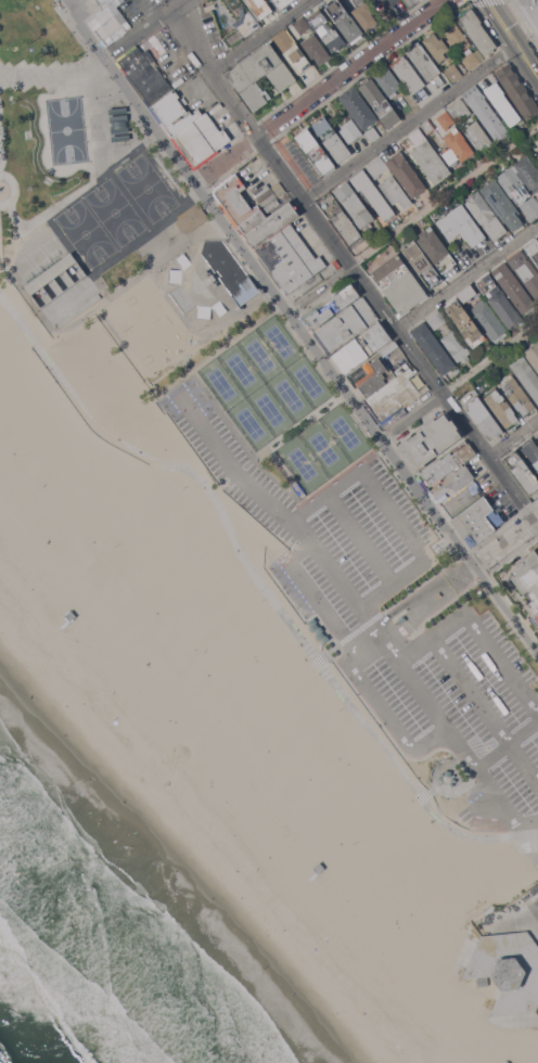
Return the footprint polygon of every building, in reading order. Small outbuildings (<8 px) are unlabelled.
[(101,9),(95,0),(124,0),(116,7),(131,27),(105,46),(87,20),(101,9)] [(220,1),(220,0),(243,0),(264,27),(247,39),(234,22),(235,22),(220,1)] [(260,21),(245,0),(265,0),(273,11),(278,16),(265,26),(260,20),(260,21)] [(280,10),(273,0),(293,0),(280,10)] [(325,8),(336,0),(340,0),(349,13),(363,33),(361,35),(362,37),(351,44),(325,8)] [(359,5),(355,0),(365,0),(373,11),(371,12),(377,22),(366,30),(351,11),(359,5)] [(515,2),(516,0),(537,0),(537,37),(534,30),(533,31),(526,21),(527,21),(515,2)] [(458,18),(472,8),(482,22),(481,23),(497,47),(494,49),(495,51),(486,57),(485,55),(485,56),(458,18)] [(319,9),(334,30),(336,28),(346,43),(338,49),(337,48),(332,52),(322,37),(317,28),(316,29),(307,17),(319,9)] [(311,27),(310,27),(312,29),(307,33),(306,31),(302,35),(293,24),(304,16),(311,27)] [(471,43),(458,54),(446,39),(449,38),(440,26),(451,17),(463,34),(464,33),(466,36),(465,37),(471,43)] [(150,108),(127,77),(129,76),(127,74),(125,75),(120,68),(123,66),(118,61),(155,34),(156,36),(165,29),(175,43),(166,50),(167,51),(153,62),(174,90),(175,89),(176,90),(150,108)] [(299,74),(273,38),(285,29),(286,30),(286,29),(312,65),(299,74)] [(423,40),(434,31),(439,40),(441,38),(450,49),(448,50),(452,55),(447,60),(446,57),(439,63),(423,40)] [(328,60),(324,63),(324,62),(320,64),(315,57),(312,59),(300,43),(315,33),(331,56),(326,60),(328,60)] [(406,51),(420,41),(441,72),(438,74),(445,84),(438,88),(432,78),(427,81),(406,51)] [(270,42),(297,79),(280,92),(266,74),(256,81),(264,91),(266,89),(271,98),(267,101),(268,101),(254,112),(227,75),(270,42)] [(481,62),(469,69),(460,57),(463,54),(465,56),(473,51),(481,62)] [(393,67),(393,68),(389,64),(405,53),(408,56),(407,57),(426,85),(423,87),(428,95),(422,100),(417,92),(412,94),(393,67)] [(511,62),(537,103),(537,110),(525,118),(495,72),(511,62)] [(463,75),(452,82),(444,71),(454,63),(463,75)] [(398,93),(392,98),(389,95),(388,95),(374,76),(388,65),(402,86),(396,90),(398,93)] [(401,118),(387,128),(379,116),(380,116),(373,107),(374,106),(357,84),(369,74),(401,118)] [(485,91),(497,82),(504,92),(503,93),(522,118),(511,127),(485,91)] [(483,94),(484,93),(486,97),(485,97),(510,133),(497,142),(470,104),(469,104),(461,94),(476,84),(476,85),(483,94)] [(379,119),(363,130),(338,97),(354,86),(379,119)] [(172,139),(150,108),(176,90),(180,97),(178,98),(180,101),(182,99),(187,104),(183,106),(188,112),(190,110),(193,114),(200,110),(204,115),(172,139)] [(461,98),(472,113),(458,123),(447,107),(461,98)] [(456,121),(449,126),(449,127),(446,130),(436,118),(447,110),(456,121)] [(221,131),(223,129),(231,140),(232,141),(195,168),(194,168),(193,167),(172,139),(204,115),(208,113),(221,131)] [(128,115),(129,121),(127,121),(128,127),(129,127),(130,133),(113,135),(112,128),(113,128),(113,123),(111,123),(111,117),(128,115)] [(311,125),(324,115),(351,153),(338,163),(311,125)] [(363,133),(349,143),(340,130),(343,128),(342,126),(351,118),(363,133)] [(437,131),(430,137),(420,124),(428,118),(430,120),(437,131)] [(494,143),(481,154),(463,130),(476,119),(494,143)] [(381,136),(371,142),(364,132),(373,126),(381,136)] [(475,152),(462,162),(459,157),(459,158),(459,159),(459,162),(458,163),(457,164),(456,165),(453,165),(452,165),(450,165),(440,151),(446,148),(447,149),(450,146),(444,137),(450,131),(450,130),(456,126),(459,131),(460,130),(465,138),(475,152)] [(295,137),(307,128),(336,168),(324,177),(323,175),(322,175),(295,137)] [(452,172),(435,185),(412,153),(409,156),(399,143),(409,137),(408,136),(419,128),(452,172)] [(385,161),(400,150),(427,188),(412,198),(389,166),(389,167),(385,161)] [(527,154),(537,169),(537,190),(533,193),(512,165),(527,154)] [(380,174),(381,175),(375,179),(366,166),(381,156),(385,161),(389,167),(380,174)] [(533,195),(537,202),(537,217),(531,221),(530,220),(529,221),(526,218),(528,217),(520,205),(517,206),(497,177),(512,166),(524,183),(523,184),(531,196),(533,195)] [(396,215),(387,220),(386,219),(384,220),(366,194),(362,197),(357,190),(358,190),(348,177),(362,167),(363,168),(396,215)] [(238,225),(213,191),(214,187),(234,171),(244,183),(238,188),(249,206),(256,202),(260,207),(238,225)] [(413,203),(405,208),(398,200),(393,204),(379,184),(392,175),(413,203)] [(496,178),(520,213),(517,215),(524,223),(512,231),(505,221),(503,222),(479,189),(496,178)] [(375,218),(361,229),(334,191),(348,181),(375,218)] [(364,239),(351,248),(316,201),(330,191),(331,192),(364,239)] [(464,201),(477,191),(508,231),(494,241),(464,201)] [(287,197),(299,215),(290,222),(292,223),(256,249),(252,243),(251,244),(247,240),(248,239),(242,231),(266,215),(287,197)] [(195,200),(207,216),(188,230),(185,228),(181,231),(174,220),(178,217),(176,215),(195,200)] [(441,218),(443,218),(449,214),(448,213),(462,203),(486,238),(473,246),(467,239),(465,240),(461,232),(449,241),(436,222),(441,218)] [(260,207),(266,215),(242,231),(238,225),(260,207)] [(317,258),(320,255),(328,265),(287,294),(276,279),(254,252),(256,249),(292,223),(317,258)] [(450,253),(449,253),(457,264),(443,273),(435,262),(434,264),(418,240),(422,238),(419,233),(431,226),(450,253)] [(536,235),(537,238),(537,269),(522,246),(536,235)] [(414,242),(413,240),(413,239),(444,280),(431,290),(401,248),(405,246),(408,247),(414,242)] [(521,249),(537,272),(537,300),(507,260),(521,249)] [(72,253),(78,261),(31,296),(25,286),(72,253)] [(397,253),(428,295),(401,315),(370,272),(397,253)] [(537,306),(523,316),(491,272),(505,261),(537,306)] [(229,294),(240,286),(236,282),(239,281),(241,283),(246,279),(243,276),(245,273),(256,287),(258,285),(261,290),(259,292),(260,293),(258,295),(255,291),(236,304),(240,308),(238,309),(236,308),(235,309),(235,308),(234,309),(232,306),(233,305),(232,304),(233,303),(232,303),(234,300),(229,294)] [(488,291),(484,294),(476,283),(482,279),(481,278),(488,273),(499,289),(500,289),(501,289),(504,293),(503,293),(516,310),(517,309),(523,318),(509,329),(487,298),(491,295),(488,291)] [(315,329),(307,318),(318,309),(319,310),(326,304),(325,303),(351,283),(360,295),(315,329)] [(472,300),(469,303),(467,300),(463,303),(456,293),(470,283),(477,294),(471,298),(472,300)] [(329,353),(313,332),(361,296),(377,318),(331,351),(329,353)] [(507,330),(502,333),(503,334),(498,338),(497,337),(492,341),(471,310),(473,309),(471,306),(482,298),(484,300),(485,299),(507,330)] [(446,308),(458,299),(486,337),(472,348),(461,332),(462,331),(446,308)] [(439,309),(447,320),(434,330),(425,319),(439,309)] [(457,366),(443,375),(411,331),(424,321),(457,366)] [(392,338),(368,356),(368,357),(345,374),(331,356),(355,338),(355,340),(379,322),(392,338)] [(453,330),(461,342),(462,341),(471,353),(466,355),(469,358),(463,362),(461,359),(458,362),(440,340),(453,330)] [(381,353),(380,351),(395,341),(396,342),(398,346),(383,357),(381,353)] [(524,353),(537,342),(537,372),(524,353)] [(523,355),(537,375),(537,404),(509,364),(523,355)] [(388,370),(387,371),(388,373),(392,370),(396,376),(367,397),(363,393),(360,395),(355,387),(358,385),(357,382),(374,369),(370,363),(379,357),(388,370)] [(408,368),(411,371),(414,369),(415,372),(408,377),(419,393),(379,422),(363,400),(408,368)] [(511,375),(513,376),(514,376),(536,407),(535,407),(537,409),(526,418),(520,409),(518,410),(509,398),(511,396),(510,395),(508,396),(505,392),(507,390),(500,383),(511,375)] [(501,395),(502,394),(505,398),(503,399),(504,401),(507,399),(515,412),(514,413),(518,419),(521,422),(509,431),(483,395),(495,387),(496,389),(497,388),(501,395)] [(503,431),(489,441),(479,426),(478,425),(477,424),(476,422),(475,420),(465,406),(469,404),(467,402),(478,395),(503,431)] [(397,446),(405,440),(406,441),(418,433),(418,432),(434,419),(435,420),(445,413),(450,421),(452,419),(459,427),(457,428),(462,436),(425,463),(426,465),(417,472),(397,446)] [(531,436),(537,446),(537,471),(520,446),(531,436)] [(450,452),(450,453),(451,454),(469,443),(477,453),(427,488),(426,487),(424,489),(418,481),(419,479),(417,477),(415,475),(440,458),(441,459),(450,452)] [(516,448),(537,478),(537,492),(531,497),(503,458),(516,448)] [(432,500),(427,494),(431,491),(465,464),(475,476),(456,491),(452,487),(436,499),(435,498),(432,500)] [(484,492),(450,518),(441,507),(475,481),(484,492)] [(491,492),(498,501),(492,507),(495,509),(492,510),(496,514),(498,512),(504,521),(494,528),(495,529),(470,548),(451,521),(491,492)] [(535,549),(537,553),(537,630),(536,627),(537,626),(530,617),(529,618),(498,575),(505,569),(508,574),(518,566),(516,562),(535,549)] [(71,610),(64,616),(69,623),(76,617),(71,610)] [(311,614),(316,619),(313,620),(317,625),(319,624),(322,628),(320,630),(323,633),(324,632),(328,637),(321,642),(318,638),(317,639),(313,633),(315,632),(312,629),(310,630),(307,625),(308,624),(305,619),(311,614)] [(452,771),(451,776),(453,773),(457,777),(453,779),(456,779),(456,782),(451,781),(454,784),(452,786),(449,783),(444,783),(440,785),(438,783),(443,780),(438,779),(439,777),(444,778),(440,774),(443,772),(445,774),(446,770),(449,770),(452,771)] [(311,830),(317,837),(323,832),(318,825),(311,830)] [(526,928),(537,945),(537,1001),(535,1009),(489,1014),(489,1012),(500,989),(490,973),(461,977),(479,934),(526,928)] [(475,978),(476,986),(487,984),(486,977),(475,978)]
